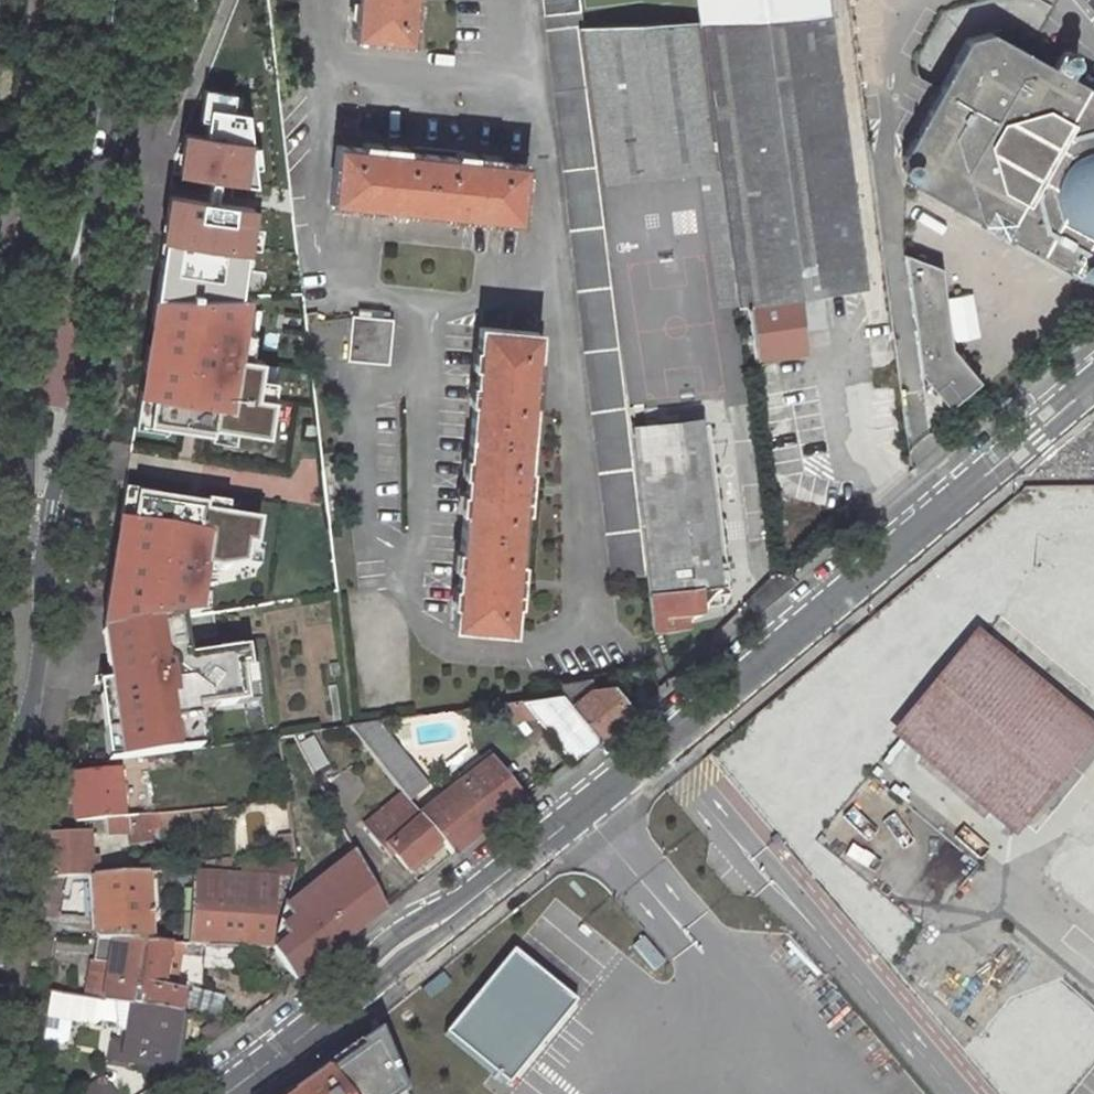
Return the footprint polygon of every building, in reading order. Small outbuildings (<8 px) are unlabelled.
[(348,41),(406,48),(411,0),(352,0),(348,41)] [(545,14),(547,32),(610,581),(647,576),(629,428),(598,183),(580,25),(577,0),(544,0),(545,14)] [(801,297),(866,287),(831,15),(580,25),(598,183),(699,171),(717,306),(748,303),(801,297)] [(1067,76),(1073,65),(1074,58),(1071,53),(1066,50),(1062,50),(1057,53),(1048,66),(990,32),(967,40),(899,157),(904,160),(900,163),(898,167),(899,172),(902,175),(908,178),(906,181),(1076,273),(1078,270),(1083,272),(1089,272),(1092,269),(1093,266),(1093,91),(1067,76)] [(232,191),(244,160),(178,133),(164,164),(232,191)] [(522,158),(333,140),(327,199),(518,219),(522,158)] [(286,146),(256,143),(254,157),(258,185),(291,194),(286,146)] [(155,194),(221,220),(232,191),(164,164),(155,194)] [(947,345),(938,266),(902,255),(918,373),(943,405),(975,381),(947,345)] [(801,297),(748,303),(756,360),(807,351),(801,297)] [(246,298),(154,298),(134,423),(268,439),(275,382),(259,378),(260,359),(237,356),(246,298)] [(358,308),(357,315),(351,315),(346,359),(387,364),(392,319),(389,319),(390,311),(358,308)] [(482,329),(458,627),(514,631),(539,334),(482,329)] [(888,386),(844,391),(849,435),(893,429),(888,386)] [(647,576),(653,632),(689,627),(689,615),(705,611),(703,586),(724,583),(702,415),(629,428),(647,576)] [(250,524),(130,497),(100,633),(106,677),(89,682),(101,760),(195,745),(188,705),(238,699),(229,650),(177,657),(171,617),(182,572),(241,567),(250,524)] [(904,732),(1014,823),(1087,733),(978,643),(904,732)] [(632,713),(615,690),(565,697),(598,740),(632,713)] [(525,703),(572,761),(598,740),(565,697),(525,703)] [(408,801),(423,788),(374,725),(350,728),(396,786),(408,801)] [(297,747),(312,773),(327,766),(312,739),(297,747)] [(518,804),(488,765),(464,783),(466,785),(495,823),(518,804)] [(119,769),(66,775),(71,825),(105,821),(123,819),(119,769)] [(495,823),(466,785),(422,819),(441,843),(452,857),(495,823)] [(386,804),(366,821),(405,871),(441,843),(422,819),(408,801),(396,786),(382,798),(386,804)] [(127,834),(129,847),(152,845),(151,832),(160,830),(157,815),(123,819),(105,821),(106,836),(127,834)] [(93,878),(89,832),(36,835),(38,879),(85,878),(93,878)] [(277,838),(279,865),(295,863),(291,838),(277,838)] [(289,920),(277,929),(285,939),(271,949),(295,983),(384,911),(352,852),(280,910),(289,920)] [(93,878),(85,878),(89,938),(137,943),(151,944),(148,874),(93,878)] [(239,947),(271,949),(276,878),(192,874),(187,945),(201,945),(239,947)] [(89,938),(83,999),(105,1003),(126,1007),(137,943),(89,938)] [(151,944),(137,943),(126,1007),(179,1014),(183,993),(165,990),(170,945),(151,944)] [(187,945),(176,944),(176,955),(176,956),(200,958),(201,945),(187,945)] [(200,965),(238,968),(239,947),(201,945),(200,958),(200,965)] [(440,1039),(507,1089),(572,1002),(505,952),(440,1039)] [(69,1022),(99,1026),(105,1003),(83,999),(48,994),(42,1042),(65,1046),(69,1022)] [(109,1039),(105,1067),(172,1073),(179,1014),(126,1007),(118,1040),(109,1039)] [(1082,1073),(1005,1008),(978,1040),(1042,1093),(1064,1093),(1082,1073)] [(214,1020),(198,1031),(207,1046),(240,1024),(214,1020)] [(405,1093),(379,1030),(287,1093),(403,1093),(405,1093)] [(101,1074),(93,1081),(80,1092),(82,1093),(117,1093),(101,1074)]
